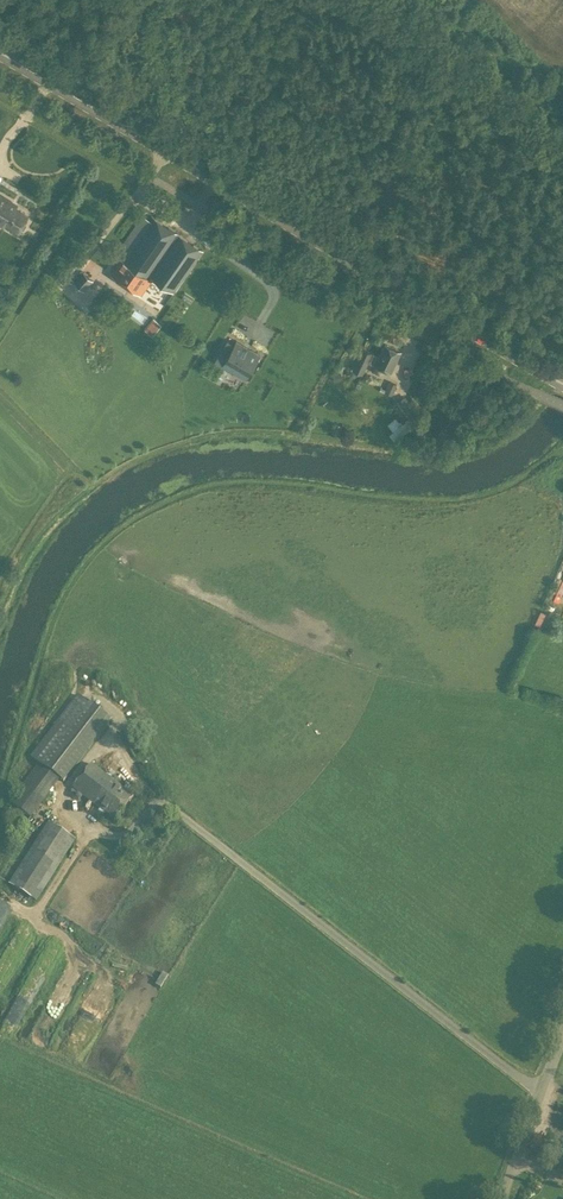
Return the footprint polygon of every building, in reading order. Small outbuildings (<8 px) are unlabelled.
[(10,204),(11,202),(0,195),(0,220),(0,219),(18,230),(19,229),(23,229),(26,224),(24,221),(27,215),(10,204)] [(111,274),(140,294),(152,277),(173,291),(202,250),(152,216),(149,220),(143,216),(116,255),(122,259),(111,274)] [(83,271),(73,282),(84,291),(94,281),(83,271)] [(153,318),(145,329),(153,336),(161,324),(153,318)] [(218,362),(233,372),(236,368),(248,375),(245,379),(246,379),(261,355),(236,340),(234,344),(227,340),(226,342),(229,344),(218,362)] [(401,351),(385,343),(380,355),(367,349),(363,347),(352,369),(363,374),(368,362),(375,366),(376,364),(391,371),(401,351)] [(341,372),(333,374),(335,381),(343,379),(341,372)] [(385,392),(392,395),(397,384),(390,381),(385,392)] [(391,428),(399,422),(396,418),(388,424),(391,428)] [(337,436),(340,429),(335,427),(332,434),(337,436)] [(30,758),(38,764),(9,803),(30,819),(59,780),(63,783),(110,720),(77,696),(30,758)] [(133,797),(91,765),(73,789),(115,821),(133,797)] [(9,885),(37,902),(76,840),(49,822),(9,885)]
